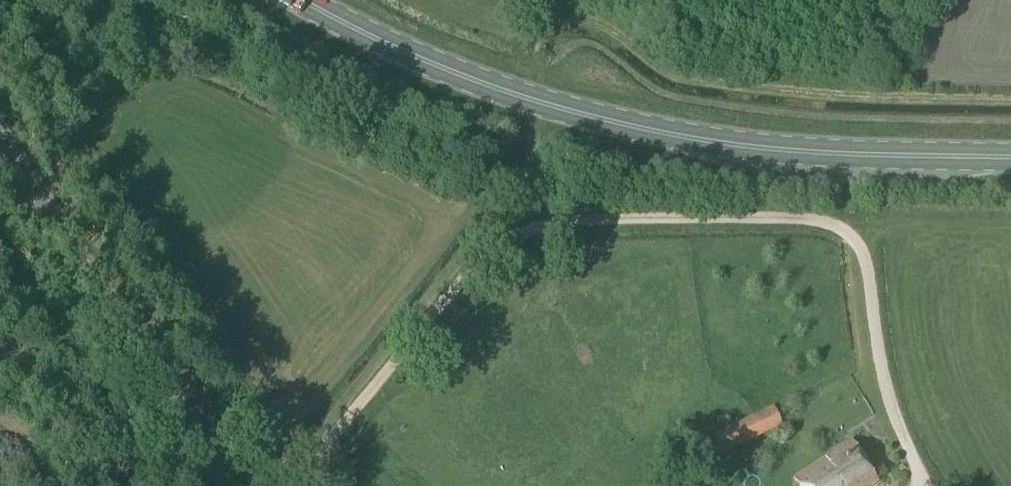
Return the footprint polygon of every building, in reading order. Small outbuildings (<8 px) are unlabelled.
[(737,446),(774,429),(766,412),(729,428),(737,446)] [(878,483),(851,442),(825,459),(794,479),(799,485),(873,485),(878,483)]
